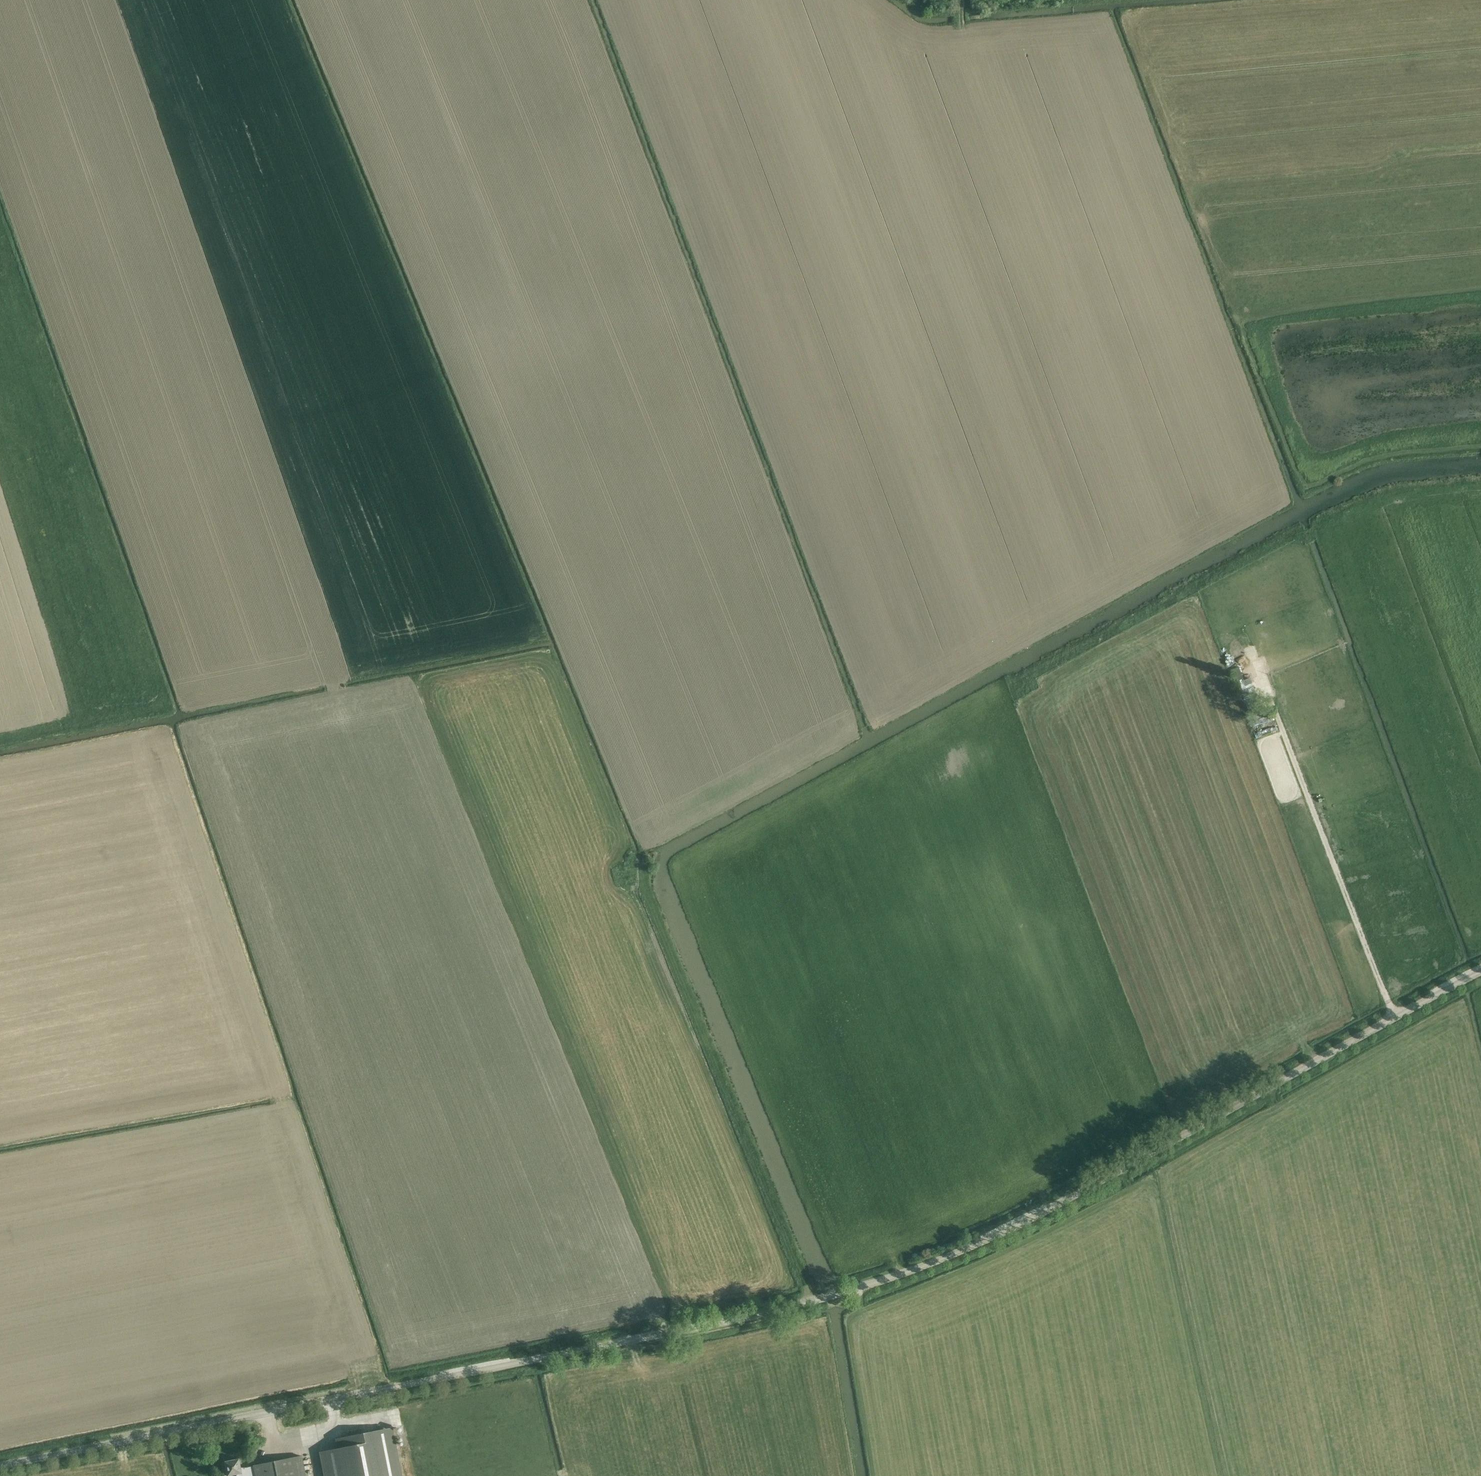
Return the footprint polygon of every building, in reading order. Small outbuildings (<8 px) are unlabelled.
[(389,1427),(388,1419),(359,1425),(361,1431),(370,1429),(370,1431),(389,1427)] [(321,1452),(326,1475),(400,1475),(391,1428),(335,1439),(337,1449),(321,1452)] [(304,1466),(302,1456),(254,1466),(246,1468),(241,1468),(239,1459),(224,1462),(227,1475),(232,1475),(237,1475),(238,1475),(306,1475),(304,1466)]
